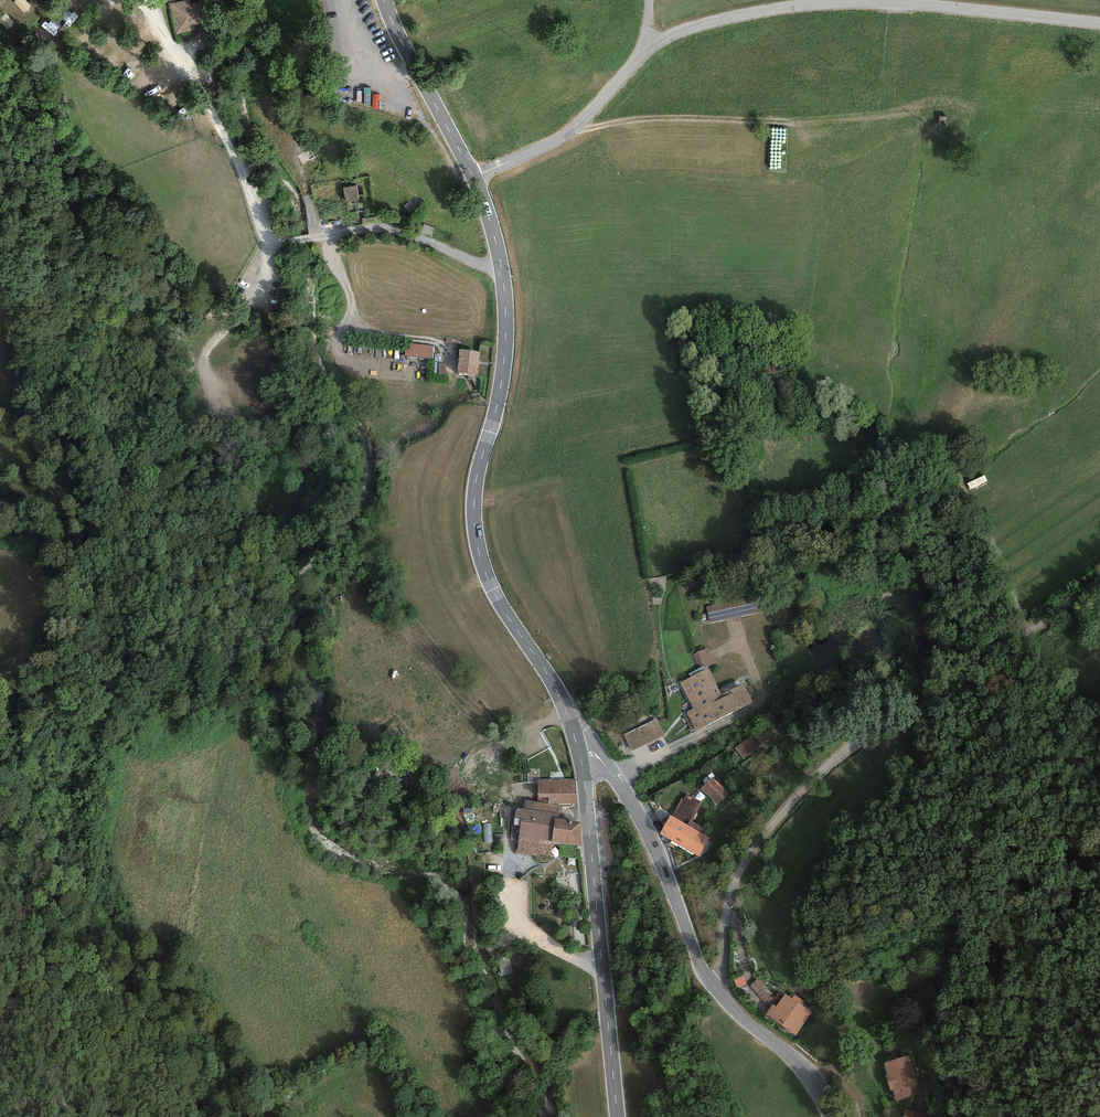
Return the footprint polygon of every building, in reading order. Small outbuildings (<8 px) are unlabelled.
[(172,3),(178,31),(194,27),(193,22),(209,19),(205,2),(190,5),(188,0),(186,0),(172,3)] [(112,187),(103,179),(95,187),(104,195),(112,187)] [(357,184),(344,187),(346,199),(359,197),(357,184)] [(432,346),(406,344),(405,358),(431,360),(432,346)] [(480,354),(460,353),(458,376),(478,377),(480,354)] [(760,596),(707,603),(709,620),(763,613),(760,596)] [(698,666),(714,660),(708,646),(692,652),(698,666)] [(707,670),(678,684),(692,712),(685,715),(695,735),(752,707),(739,679),(717,690),(707,670)] [(671,754),(657,724),(628,738),(642,768),(671,754)] [(736,746),(744,758),(760,748),(752,735),(736,746)] [(556,809),(576,808),(574,784),(543,784),(545,808),(556,809)] [(730,798),(715,784),(704,795),(719,809),(730,798)] [(674,823),(670,820),(661,839),(700,858),(708,842),(691,833),(704,807),(686,798),(674,823)] [(518,804),(512,853),(549,858),(550,843),(580,847),(578,827),(555,824),(556,809),(545,808),(518,804)] [(809,1016),(783,998),(780,1004),(759,980),(751,986),(769,1009),(763,1019),(793,1040),(809,1016)] [(910,1058),(883,1067),(895,1104),(922,1096),(910,1058)]
